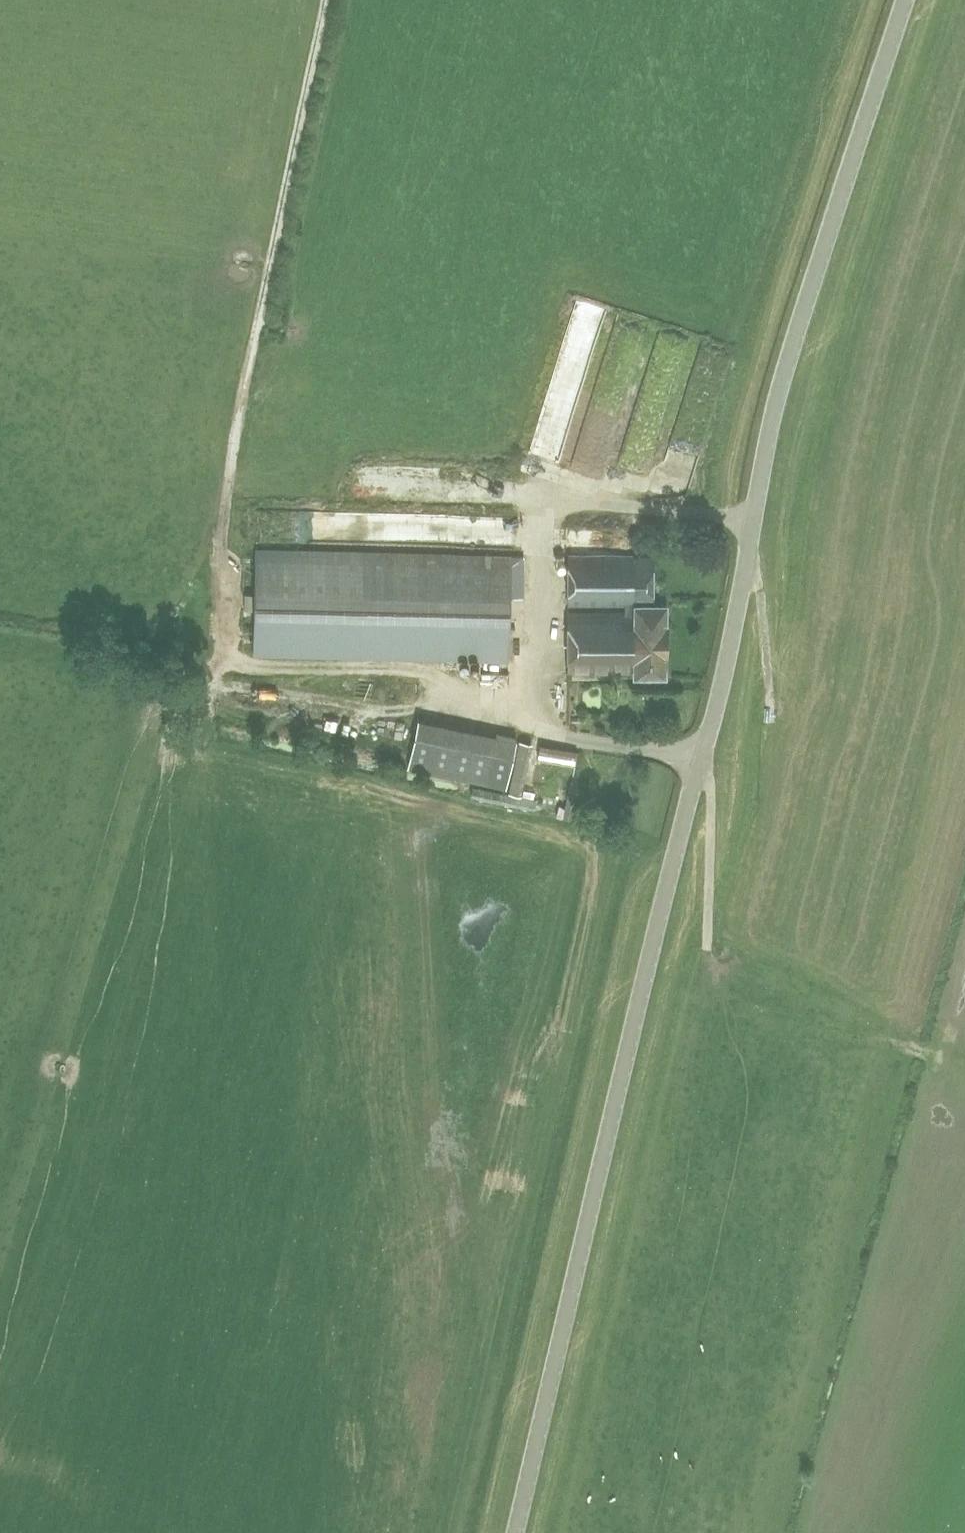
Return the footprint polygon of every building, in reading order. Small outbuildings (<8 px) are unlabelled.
[(644,457),(567,453),(565,478),(643,482),(644,457)] [(361,506),(320,507),(321,533),(362,532),(361,506)] [(255,547),(252,655),(478,661),(479,676),(508,674),(511,553),(255,547)] [(567,671),(633,671),(633,675),(665,675),(666,603),(651,603),(651,554),(568,554),(567,603),(626,604),(626,612),(568,612),(567,671)] [(517,737),(417,716),(407,765),(506,786),(517,737)] [(522,732),(507,792),(520,795),(535,735),(522,732)] [(534,809),(536,798),(520,795),(507,792),(473,785),(471,796),(534,809)]
